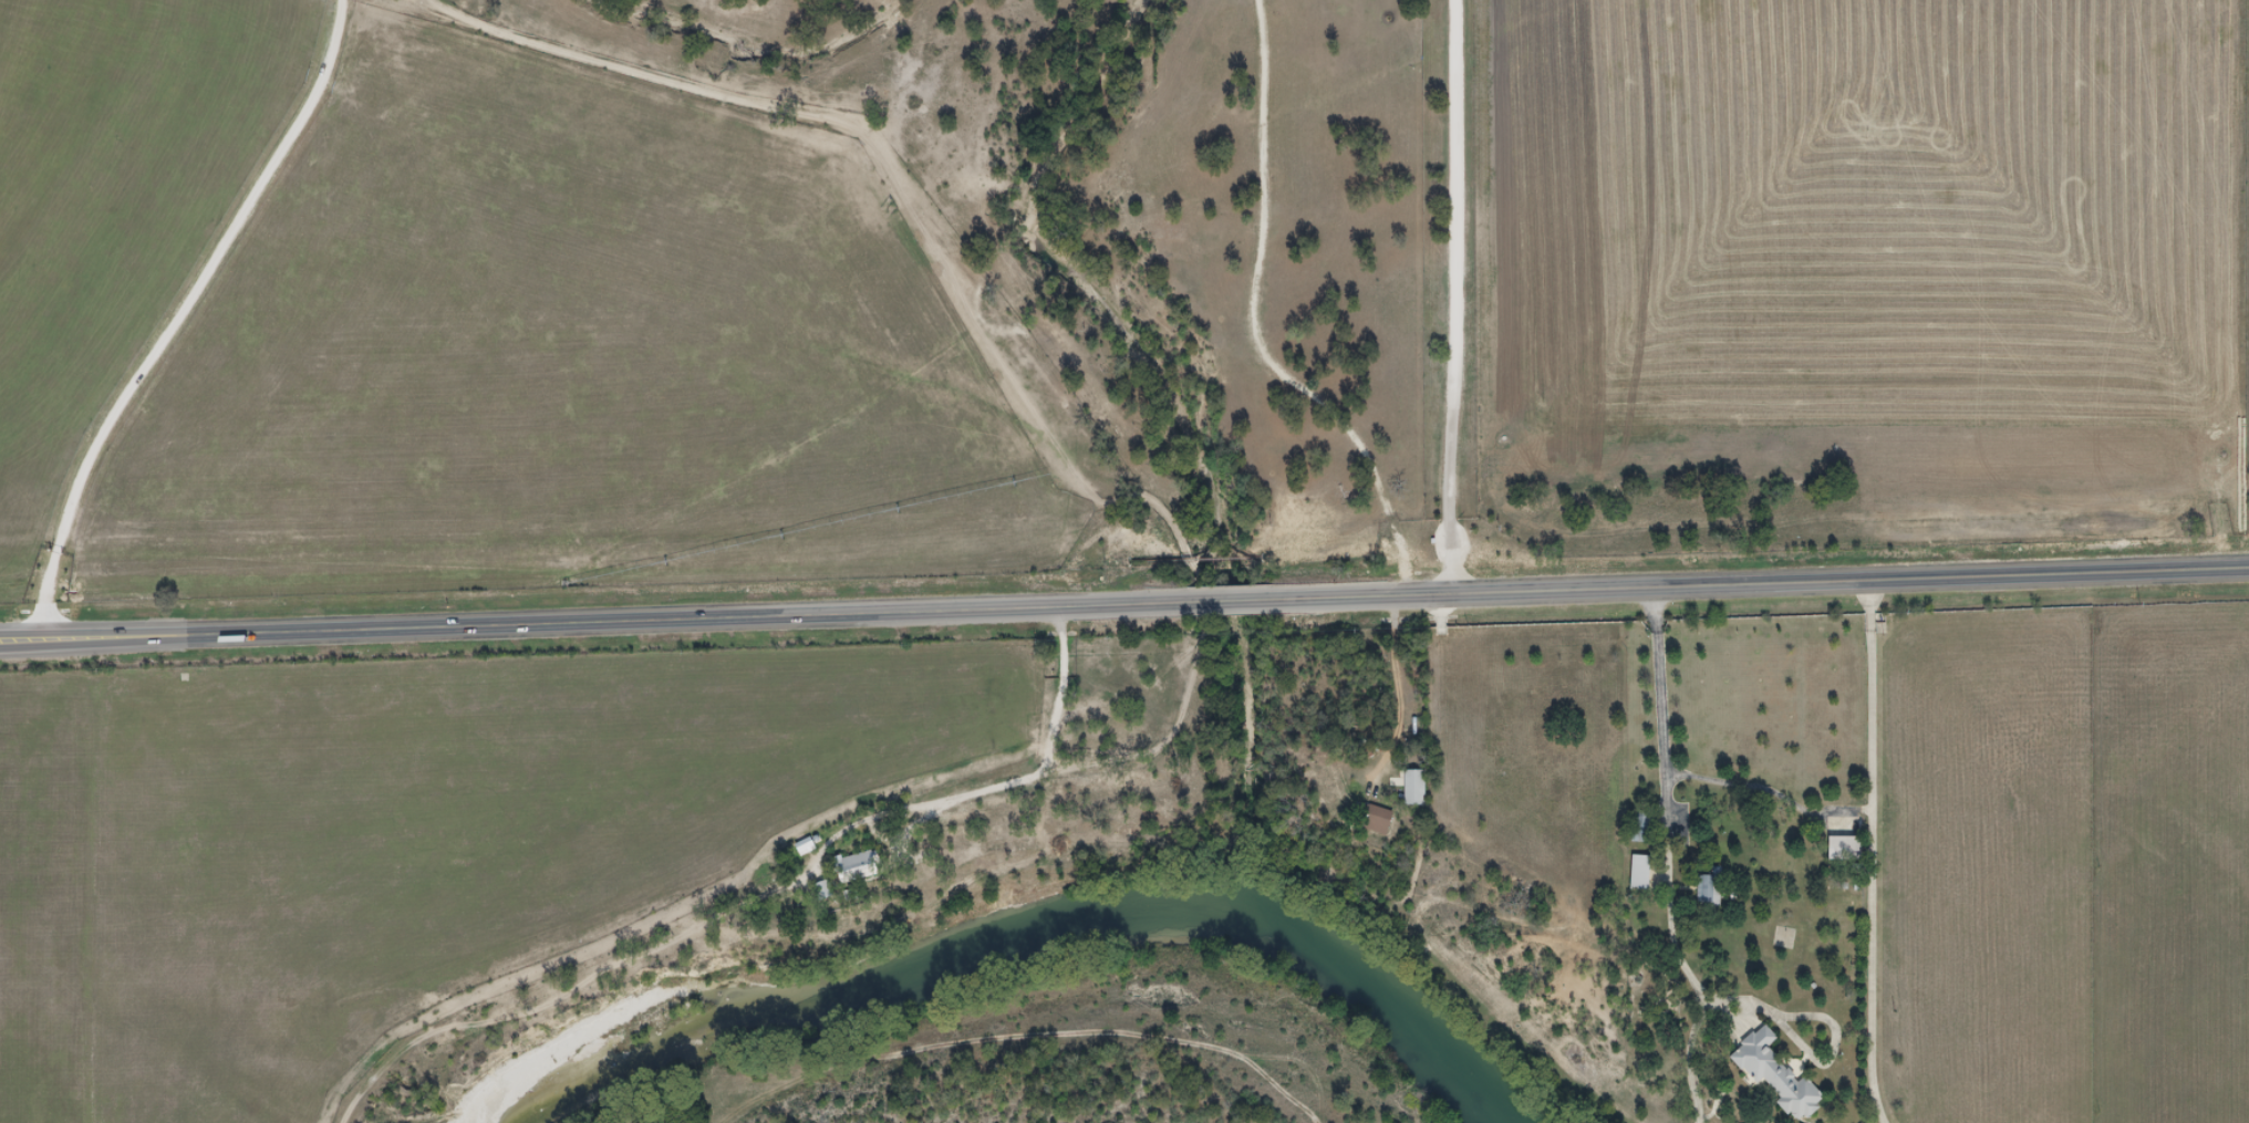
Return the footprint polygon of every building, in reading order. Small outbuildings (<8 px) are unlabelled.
[(1406,769),(1406,804),(1426,804),(1426,769),(1406,769)] [(1395,811),(1365,802),(1358,826),(1388,834),(1395,811)] [(1655,807),(1640,806),(1640,817),(1634,817),(1634,840),(1654,841),(1655,807)] [(1831,859),(1864,859),(1864,837),(1831,837),(1831,859)] [(843,884),(881,873),(874,849),(836,860),(843,884)] [(1652,889),(1652,855),(1634,855),(1634,889),(1652,889)] [(1723,866),(1714,866),(1714,875),(1699,875),(1699,904),(1723,904),(1723,866)] [(1770,1046),(1780,1037),(1766,1022),(1731,1055),(1758,1085),(1765,1078),(1783,1097),(1779,1100),(1801,1122),(1827,1097),(1806,1075),(1802,1080),(1770,1046)]
